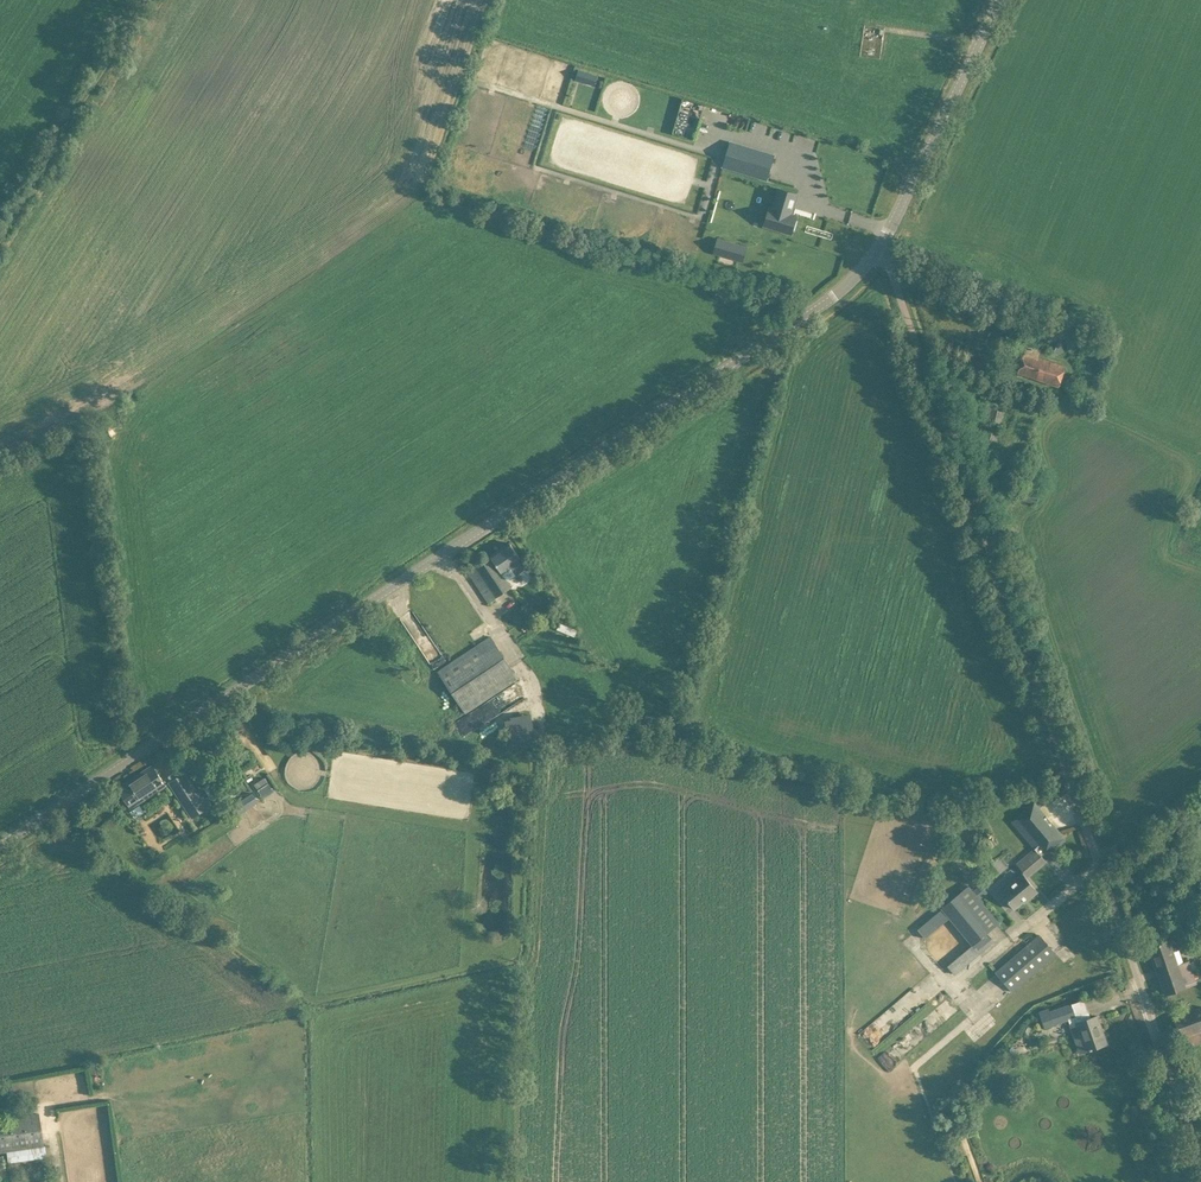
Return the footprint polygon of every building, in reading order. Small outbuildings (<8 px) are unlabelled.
[(767,177),(773,158),(730,145),(724,165),(767,177)] [(791,215),(796,200),(798,194),(785,190),(779,189),(773,209),(770,208),(767,219),(764,226),(776,229),(792,234),(793,231),(794,231),(798,220),(796,220),(797,216),(791,215)] [(1017,372),(1059,386),(1065,367),(1038,357),(1041,349),(1027,344),(1017,372)] [(468,572),(487,600),(488,602),(512,586),(509,581),(527,568),(510,543),(490,556),(491,557),(468,572)] [(519,678),(491,637),(438,672),(465,713),(519,678)] [(517,745),(536,743),(532,714),(514,717),(517,745)] [(215,735),(208,740),(216,753),(223,749),(215,735)] [(153,765),(118,788),(133,810),(130,811),(135,818),(145,812),(140,804),(167,787),(153,765)] [(209,809),(191,782),(185,772),(170,782),(194,819),(209,809)] [(268,782),(265,777),(254,784),(258,789),(268,782)] [(203,780),(195,786),(203,795),(211,789),(203,780)] [(252,792),(231,806),(236,813),(257,800),(252,792)] [(1034,802),(1011,821),(1035,848),(1042,856),(1042,857),(1065,838),(1034,802)] [(1192,830),(1200,854),(1200,827),(1192,830)] [(1042,856),(1035,848),(1017,863),(1024,871),(1042,856)] [(1010,886),(1001,893),(1014,909),(1024,901),(1025,902),(1037,891),(1022,874),(1009,885),(1010,886)] [(1187,883),(1173,890),(1178,902),(1200,892),(1200,891),(1196,879),(1187,883)] [(1047,897),(1058,887),(1055,883),(1043,894),(1047,897)] [(968,884),(941,908),(972,946),(947,966),(955,975),(995,941),(988,933),(1000,922),(968,884)] [(943,927),(942,928),(940,928),(939,929),(938,930),(936,930),(936,931),(935,932),(934,933),(933,933),(933,934),(932,936),(931,937),(931,938),(930,939),(930,941),(930,943),(930,945),(930,946),(930,947),(931,949),(931,950),(932,952),(933,953),(933,954),(935,955),(936,957),(937,958),(938,958),(940,959),(941,959),(942,960),(943,960),(945,960),(946,960),(948,960),(949,960),(951,960),(952,959),(953,959),(954,958),(955,958),(956,957),(957,956),(958,955),(959,955),(960,953),(961,952),(962,950),(962,948),(963,946),(963,944),(963,943),(963,942),(963,940),(962,939),(962,937),(961,936),(960,934),(959,933),(958,932),(957,931),(955,930),(953,929),(951,928),(949,927),(947,927),(945,927),(943,927)] [(1013,992),(1057,955),(1040,935),(997,972),(1013,992)] [(1166,994),(1177,991),(1197,984),(1189,960),(1183,962),(1178,949),(1179,949),(1176,938),(1170,940),(1149,947),(1166,994)] [(892,1011),(903,1021),(912,1011),(902,1001),(892,1011)] [(932,1003),(921,1012),(929,1021),(940,1012),(932,1003)] [(1050,1011),(1040,1015),(1045,1028),(1069,1020),(1080,1053),(1090,1050),(1093,1049),(1092,1049),(1104,1045),(1099,1029),(1101,1028),(1097,1016),(1091,1018),(1089,1012),(1076,1017),(1072,1004),(1050,1011)] [(1196,1045),(1200,1043),(1200,1007),(1174,1017),(1184,1049),(1196,1045)] [(1016,1058),(1019,1051),(1012,1046),(1004,1059),(1010,1062),(1013,1057),(1016,1058)] [(1115,1073),(1114,1064),(1102,1066),(1103,1075),(1115,1073)] [(39,1113),(0,1119),(0,1153),(6,1152),(8,1164),(46,1158),(39,1113)] [(104,1166),(60,1167),(60,1173),(72,1173),(72,1180),(64,1181),(65,1181),(104,1181),(104,1166)]
